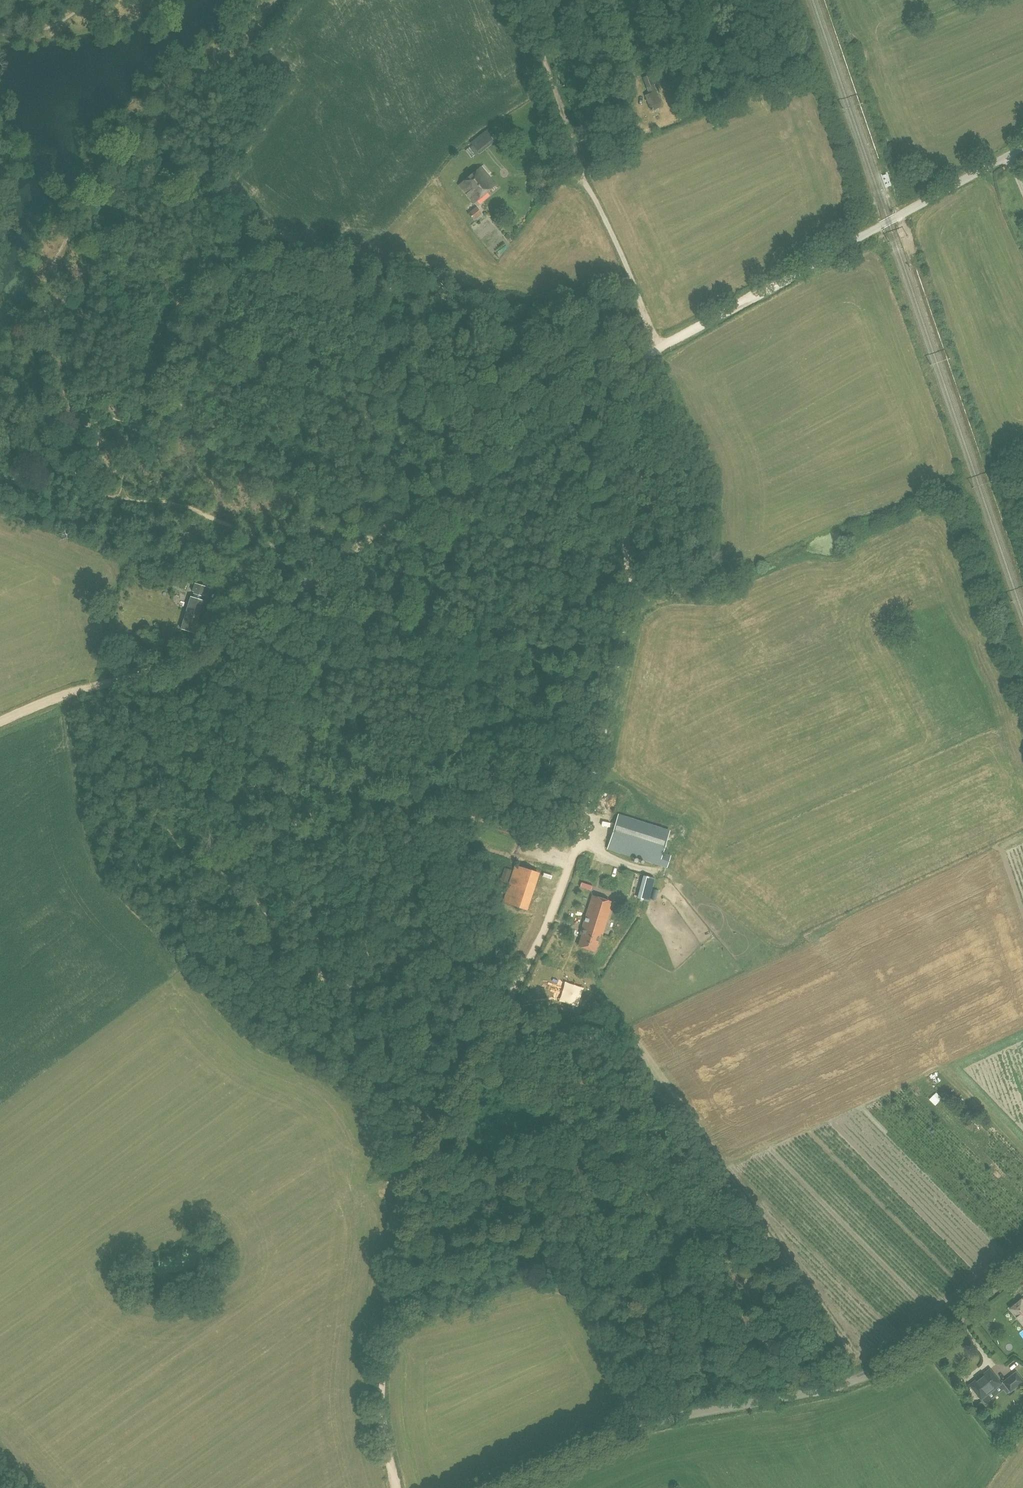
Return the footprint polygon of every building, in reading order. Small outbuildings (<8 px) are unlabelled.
[(651,111),(663,106),(654,84),(654,85),(652,79),(645,82),(647,87),(646,88),(649,94),(645,95),(651,111)] [(485,130),(471,142),(470,143),(472,145),(466,150),(471,158),(478,152),(479,154),(495,142),(485,130)] [(475,203),(497,185),(482,167),(460,185),(475,203)] [(477,208),(470,214),(474,220),(481,214),(477,208)] [(478,222),(481,229),(490,225),(487,217),(478,222)] [(185,589),(188,580),(188,578),(175,574),(172,585),(185,589)] [(203,594),(206,586),(196,583),(193,591),(195,591),(195,593),(202,595),(203,596),(203,594)] [(195,632),(204,600),(192,596),(182,629),(195,632)] [(619,815),(622,796),(604,794),(602,813),(619,815)] [(660,865),(670,831),(619,815),(608,849),(660,865)] [(513,850),(521,854),(525,845),(517,841),(513,850)] [(515,864),(503,902),(528,910),(540,873),(515,864)] [(613,902),(593,896),(582,928),(584,929),(579,946),(595,951),(601,934),(603,935),(613,902)] [(951,1076),(945,1079),(952,1091),(958,1088),(951,1076)] [(932,1097),(938,1104),(945,1098),(939,1091),(932,1097)] [(1022,1299),(1011,1308),(1022,1323),(1022,1299)] [(853,1319),(846,1324),(852,1332),(859,1327),(853,1319)] [(1003,1383),(992,1369),(971,1385),(983,1399),(1003,1383)] [(1005,1382),(1012,1391),(1022,1383),(1022,1378),(1018,1371),(1005,1382)]
